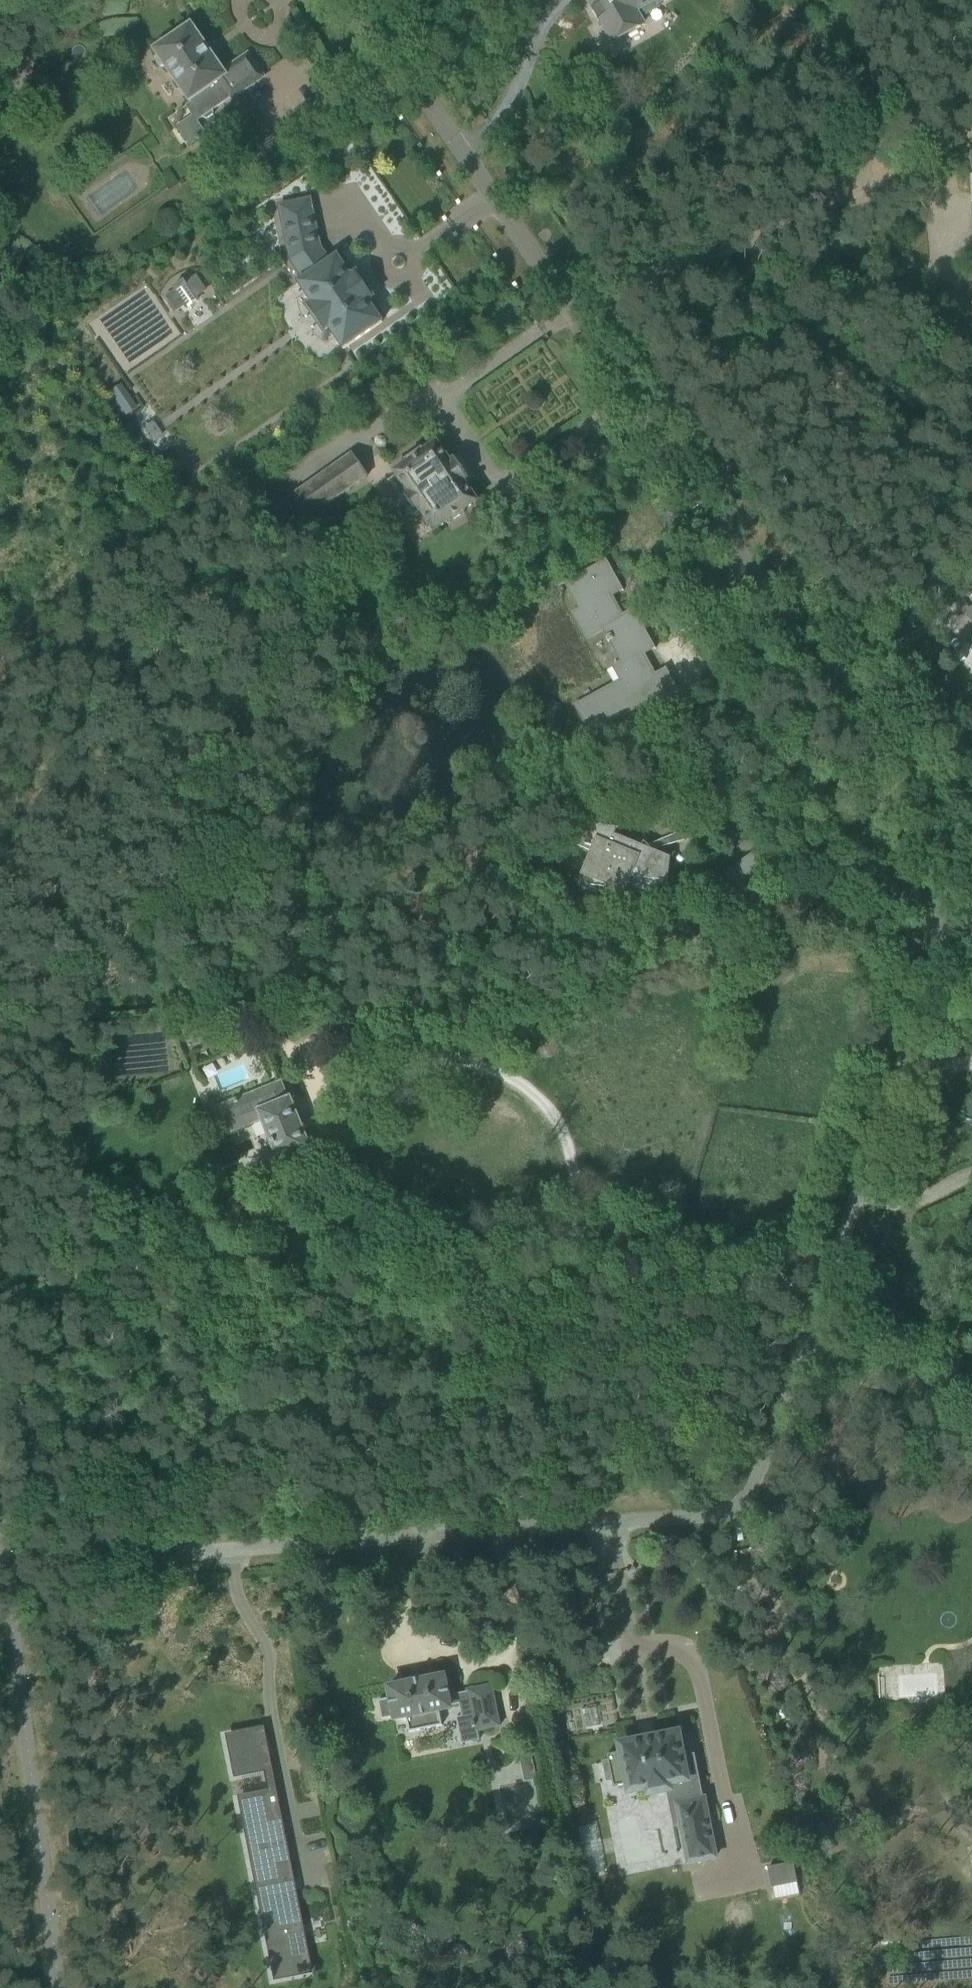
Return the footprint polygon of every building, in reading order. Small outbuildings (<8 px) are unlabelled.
[(612,42),(643,24),(635,10),(653,0),(589,0),(612,42)] [(176,34),(154,50),(157,55),(155,59),(160,67),(165,66),(189,101),(190,101),(202,118),(203,117),(207,119),(214,115),(213,110),(230,98),(231,99),(264,77),(248,54),(223,71),(191,24),(188,26),(183,24),(176,29),(176,34)] [(310,199),(279,205),(290,260),(303,279),(298,283),(312,303),(307,306),(324,332),(329,328),(343,349),(382,322),(368,301),(373,298),(355,273),(350,276),(337,256),(329,261),(320,248),(310,199)] [(245,254),(237,251),(234,259),(242,262),(245,254)] [(193,288),(203,282),(193,268),(183,275),(181,272),(171,279),(173,282),(163,289),(172,303),(182,296),(184,300),(196,292),(193,288)] [(107,388),(122,411),(132,404),(117,382),(107,388)] [(450,462),(437,442),(422,451),(421,450),(406,460),(407,462),(393,472),(407,491),(403,494),(417,514),(420,511),(434,531),(448,522),(449,523),(464,513),(463,511),(478,501),(464,482),(467,479),(453,459),(450,462)] [(285,501),(301,523),(367,476),(351,454),(285,501)] [(295,522),(280,503),(255,522),(270,541),(295,522)] [(606,559),(589,569),(565,582),(580,609),(573,613),(587,638),(604,629),(622,662),(614,667),(622,681),(576,706),(591,733),(587,735),(588,736),(650,702),(652,706),(679,691),(666,667),(665,667),(666,670),(655,676),(642,653),(653,647),(654,649),(656,648),(633,608),(632,608),(633,610),(622,616),(610,595),(621,589),(622,591),(623,590),(606,559)] [(670,857),(636,843),(613,834),(587,831),(585,844),(594,848),(584,874),(624,891),(627,883),(651,893),(656,894),(662,894),(667,892),(668,889),(662,889),(663,881),(667,882),(670,857)] [(759,879),(716,881),(715,882),(725,907),(761,905),(758,849),(757,850),(759,879)] [(216,1013),(207,1017),(211,1028),(220,1025),(216,1013)] [(280,1082),(234,1101),(212,1110),(223,1136),(262,1120),(279,1161),(291,1156),(298,1173),(314,1166),(308,1150),(310,1149),(297,1117),(299,1112),(296,1103),(291,1101),(290,1098),(287,1099),(280,1082)] [(390,1698),(378,1700),(381,1719),(394,1716),(394,1717),(394,1719),(406,1716),(409,1732),(442,1725),(439,1710),(450,1707),(450,1706),(449,1706),(459,1704),(462,1717),(462,1718),(473,1716),(476,1730),(475,1730),(475,1731),(500,1726),(500,1724),(492,1686),(492,1684),(467,1689),(467,1691),(468,1691),(468,1692),(447,1696),(447,1693),(450,1693),(447,1680),(444,1680),(444,1677),(444,1676),(424,1680),(423,1675),(407,1678),(408,1683),(388,1687),(388,1688),(389,1688),(390,1698)] [(681,1776),(689,1817),(680,1819),(688,1859),(715,1854),(703,1795),(702,1795),(697,1771),(694,1772),(691,1755),(681,1757),(676,1731),(658,1734),(657,1728),(637,1732),(639,1738),(621,1742),(622,1748),(606,1751),(608,1757),(603,1758),(606,1777),(611,1776),(613,1783),(628,1780),(630,1786),(647,1782),(648,1788),(668,1784),(667,1778),(681,1776)] [(263,1730),(229,1736),(237,1774),(271,1767),(269,1762),(271,1762),(266,1735),(264,1735),(263,1730)] [(531,1751),(518,1754),(521,1767),(534,1765),(531,1751)] [(277,1791),(246,1797),(253,1833),(248,1834),(259,1888),(273,1886),(276,1901),(267,1903),(278,1959),(307,1953),(296,1900),(298,1899),(296,1888),(294,1889),(293,1882),(295,1881),(289,1852),(287,1853),(278,1806),(280,1806),(277,1791)] [(586,1859),(588,1876),(605,1874),(603,1856),(586,1859)] [(793,1863),(768,1868),(772,1888),(773,1888),(796,1883),(793,1863)]
